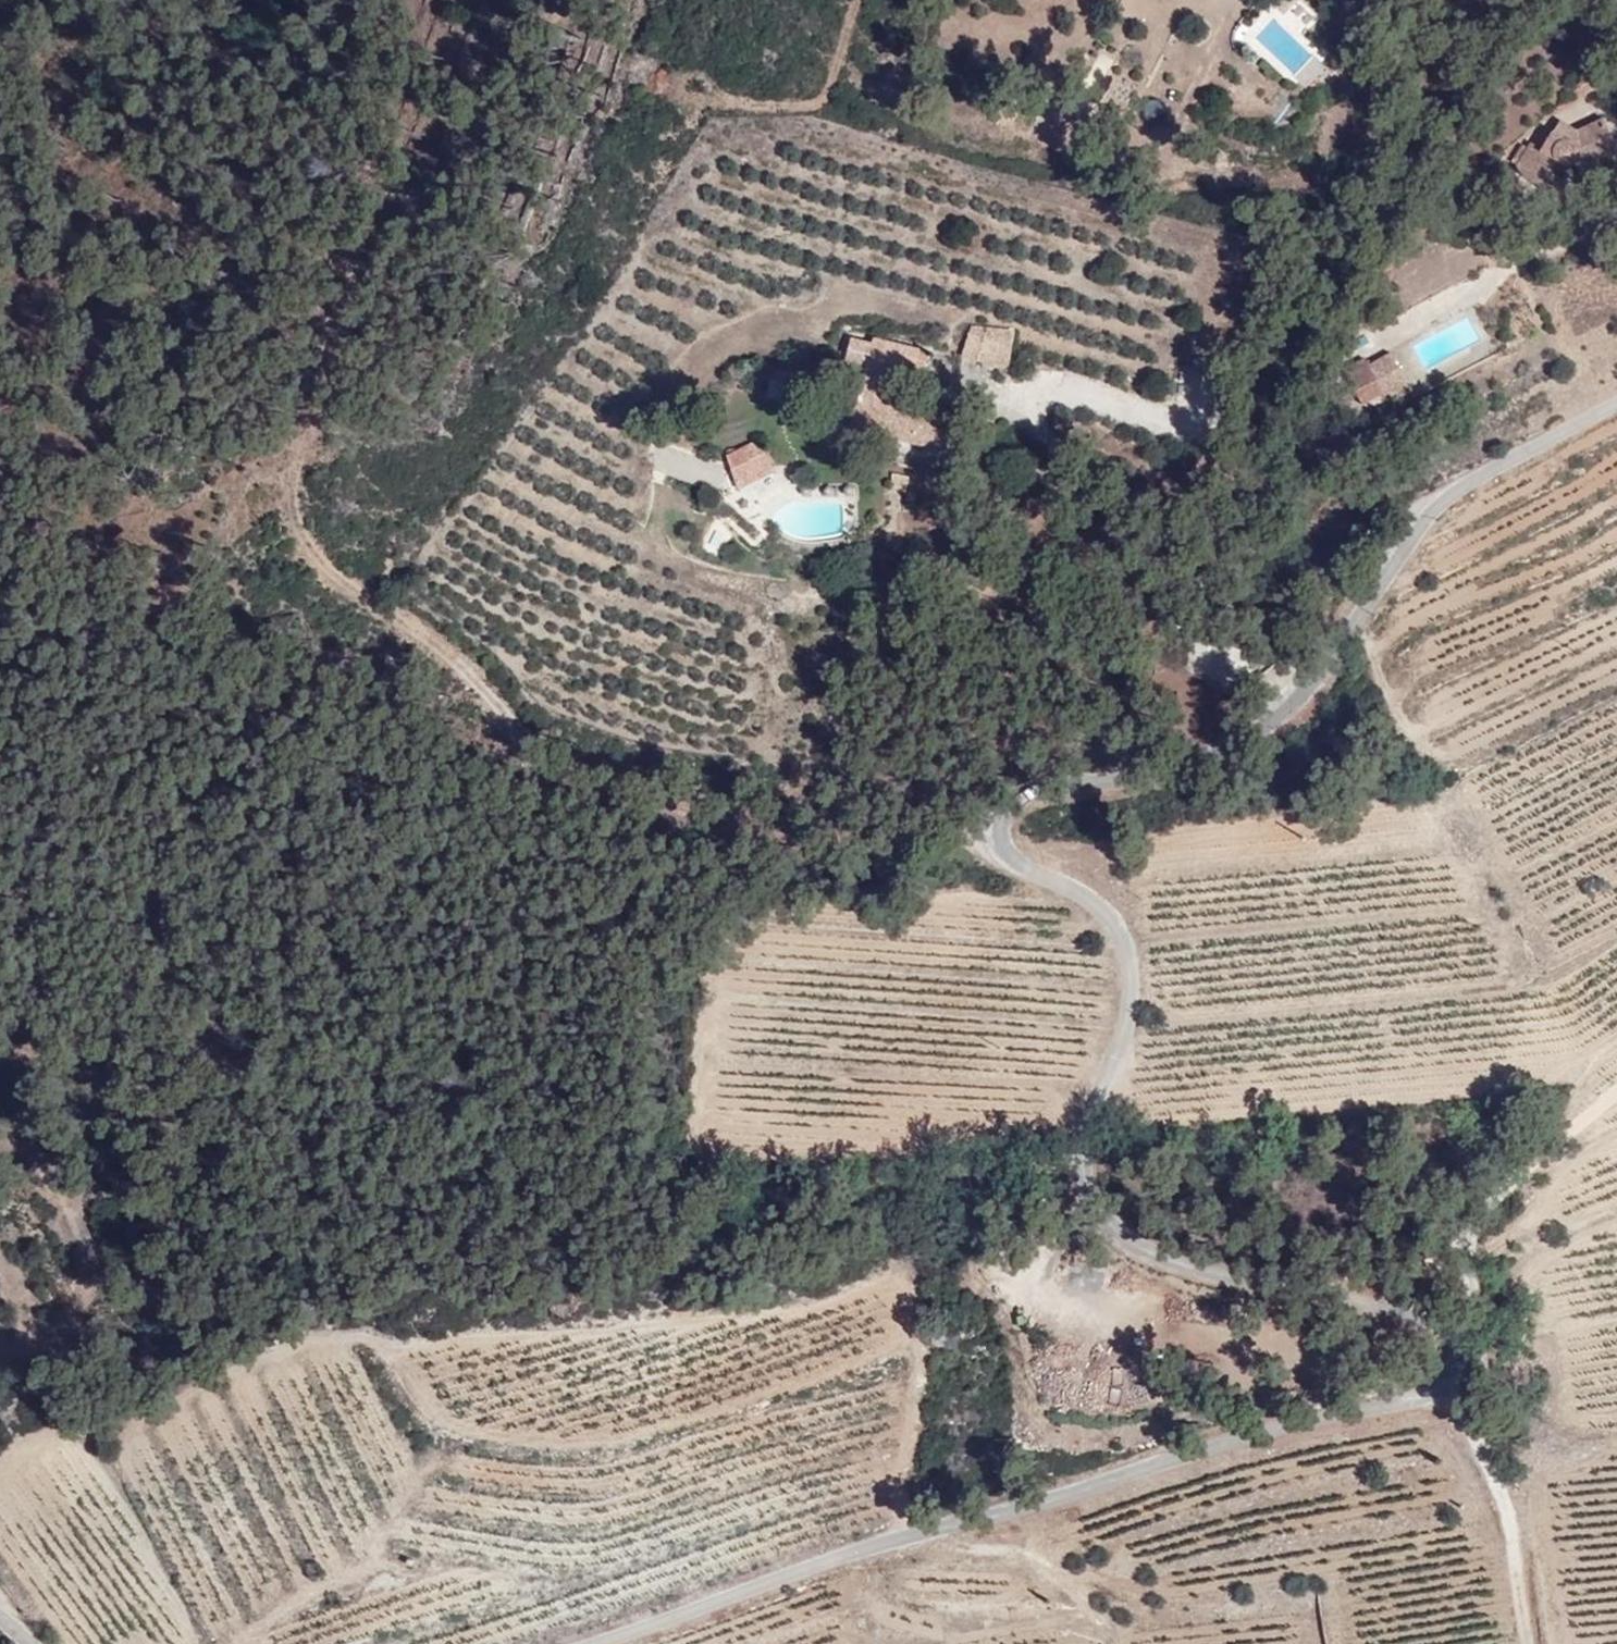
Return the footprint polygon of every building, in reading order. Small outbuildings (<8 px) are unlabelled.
[(1508,166),(1576,202),(1611,137),(1561,111),(1541,150),(1521,140),(1508,166)] [(965,325),(963,363),(1011,367),(1013,328),(965,325)] [(928,350),(852,343),(819,420),(873,465),(949,470),(977,436),(928,350)] [(1418,389),(1386,348),(1328,390),(1346,423),(1418,389)] [(787,466),(764,439),(727,468),(752,486),(787,466)]
